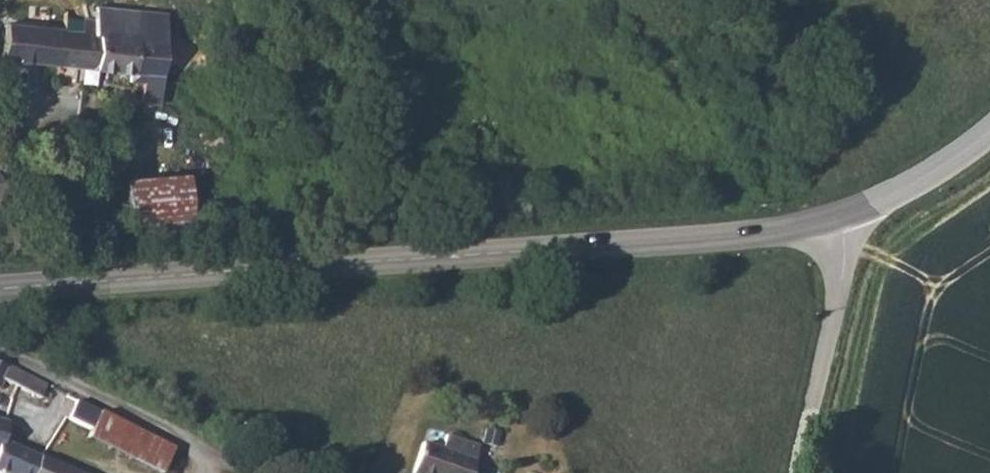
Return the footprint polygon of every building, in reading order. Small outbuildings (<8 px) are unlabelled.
[(7,26),(2,63),(130,84),(129,93),(142,95),(138,115),(156,117),(166,54),(137,49),(141,22),(130,21),(100,16),(98,28),(79,24),(76,38),(44,32),(7,26)] [(191,239),(194,175),(130,172),(127,237),(191,239)] [(44,393),(49,379),(0,360),(0,388),(4,378),(44,393)] [(64,424),(163,472),(176,445),(77,397),(64,424)] [(491,413),(472,408),(466,434),(477,437),(478,437),(486,438),(491,413)] [(0,420),(0,450),(1,451),(0,453),(0,472),(79,472),(0,440),(5,422),(0,420)] [(414,465),(443,472),(469,472),(477,437),(466,434),(445,429),(442,442),(419,438),(414,465)]
